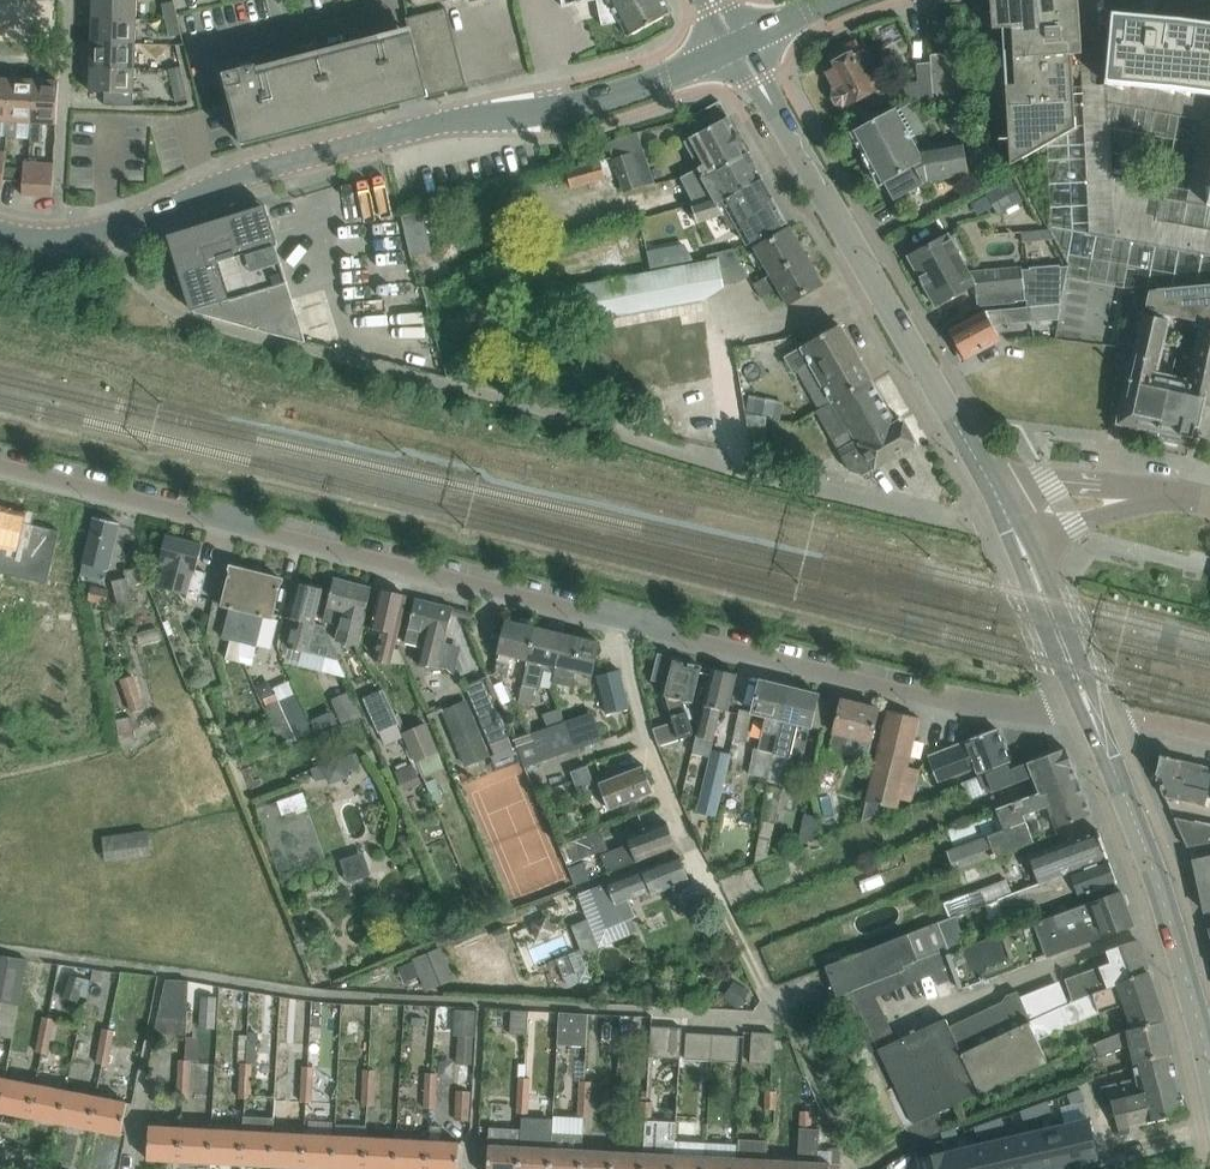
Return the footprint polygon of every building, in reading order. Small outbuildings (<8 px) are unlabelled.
[(92,17),(135,18),(136,0),(93,0),(92,17)] [(562,7),(596,0),(602,26),(620,22),(628,37),(670,13),(663,0),(561,0),(562,7)] [(1007,96),(1011,165),(1042,147),(1076,128),(1072,54),(1082,54),(1080,23),(1078,0),(991,0),(993,29),(1003,28),(1004,51),(1019,49),(1022,95),(1007,96)] [(178,18),(174,1),(164,4),(167,20),(178,18)] [(395,37),(382,41),(259,73),(257,65),(223,73),(242,145),(399,104),(413,100),(426,97),(466,87),(446,8),(406,18),(409,34),(395,37)] [(1105,84),(1175,90),(1182,18),(1112,12),(1105,84)] [(92,17),(92,41),(135,43),(135,18),(92,17)] [(181,35),(178,18),(167,20),(171,37),(181,35)] [(1182,18),(1175,90),(1209,95),(1209,22),(1182,18)] [(855,40),(830,54),(834,61),(833,62),(836,67),(826,73),(834,89),(832,98),(836,105),(843,109),(845,108),(845,107),(883,86),(871,63),(870,64),(863,51),(861,51),(855,40)] [(84,41),(84,65),(134,67),(135,43),(92,41),(92,42),(84,41)] [(977,98),(1007,96),(1022,95),(1019,49),(1004,51),(1005,62),(975,65),(977,98)] [(933,101),(977,98),(975,65),(932,68),(931,57),(932,57),(932,55),(930,55),(930,63),(933,101)] [(906,103),(933,101),(930,63),(917,64),(918,82),(904,83),(906,103)] [(134,67),(84,65),(83,67),(91,67),(90,92),(105,92),(104,105),(133,106),(134,67)] [(173,86),(184,83),(182,76),(180,65),(169,68),(171,79),(173,86)] [(7,122),(9,79),(0,78),(0,121),(7,122)] [(30,123),(31,123),(33,80),(9,79),(7,122),(6,138),(29,140),(30,123)] [(33,80),(31,123),(30,142),(41,142),(42,124),(56,124),(59,82),(33,80)] [(188,99),(184,83),(173,86),(177,102),(188,99)] [(919,150),(900,116),(896,108),(851,132),(880,185),(885,182),(894,199),(928,181),(969,174),(964,142),(919,150)] [(708,128),(690,138),(690,139),(705,165),(698,169),(703,178),(749,154),(729,117),(708,128)] [(698,169),(680,177),(689,191),(708,187),(714,197),(718,204),(762,179),(749,154),(703,178),(698,169)] [(631,155),(613,161),(624,193),(642,187),(631,155)] [(571,189),(606,179),(600,161),(566,170),(571,189)] [(22,195),(37,196),(38,165),(23,164),(22,195)] [(38,165),(37,196),(52,197),(54,166),(38,165)] [(1013,178),(993,189),(1005,212),(1025,200),(1013,178)] [(714,197),(690,204),(697,224),(723,216),(728,224),(734,236),(740,233),(747,245),(765,236),(786,224),(772,199),(773,199),(763,179),(762,179),(718,204),(714,197)] [(194,310),(194,312),(273,334),(306,343),(276,246),(278,245),(266,205),(167,235),(191,311),(194,310)] [(422,212),(401,216),(410,257),(432,252),(422,212)] [(754,248),(770,275),(805,253),(790,227),(754,248)] [(1026,301),(1027,307),(1030,307),(1061,305),(1068,266),(1022,270),(1022,268),(969,273),(948,234),(908,257),(936,306),(975,284),(978,307),(1015,303),(1015,302),(1026,301)] [(684,245),(647,252),(651,270),(693,262),(684,245)] [(708,262),(671,269),(576,286),(578,300),(583,323),(599,345),(611,342),(615,368),(705,352),(710,351),(710,348),(702,300),(723,285),(739,282),(733,272),(730,264),(738,259),(737,256),(733,249),(721,252),(707,256),(708,262)] [(805,253),(770,275),(753,284),(762,299),(778,289),(788,305),(823,284),(805,253)] [(730,264),(733,272),(743,267),(738,259),(730,264)] [(733,272),(739,282),(749,277),(743,267),(733,272)] [(1150,290),(1146,308),(1209,322),(1209,285),(1150,290)] [(948,330),(956,344),(961,345),(993,327),(994,327),(1000,324),(1031,321),(1030,307),(1027,307),(983,311),(948,330)] [(1137,431),(1158,436),(1170,380),(1152,376),(1165,319),(1143,314),(1134,358),(1129,382),(1133,383),(1124,423),(1139,426),(1137,431)] [(808,363),(831,403),(872,382),(839,325),(783,357),(792,373),(808,363)] [(1001,340),(994,327),(993,327),(961,345),(956,344),(956,348),(962,360),(964,359),(965,360),(1001,340)] [(1158,436),(1180,440),(1181,435),(1193,438),(1195,426),(1200,428),(1200,427),(1206,399),(1209,400),(1209,329),(1204,328),(1195,369),(1173,365),(1170,380),(1158,436)] [(872,382),(831,403),(815,412),(850,471),(861,474),(861,475),(862,476),(872,470),(873,472),(918,446),(901,418),(895,422),(872,382)] [(766,420),(747,422),(749,436),(751,446),(765,444),(766,420)] [(47,584),(59,531),(24,523),(26,512),(0,506),(0,573),(47,584)] [(88,540),(87,542),(82,564),(83,564),(81,574),(105,580),(119,523),(94,517),(91,527),(88,540)] [(202,545),(166,535),(159,562),(165,564),(159,587),(187,595),(186,599),(199,603),(207,573),(196,570),(202,545)] [(112,583),(119,610),(133,606),(128,587),(146,583),(142,566),(123,571),(125,580),(112,583)] [(240,641),(257,573),(231,567),(221,606),(230,609),(223,637),(230,639),(225,659),(239,662),(241,656),(238,653),(241,642),(240,641)] [(282,580),(257,573),(240,641),(241,642),(238,653),(241,656),(254,659),(264,617),(272,619),(282,580)] [(334,578),(328,601),(323,621),(340,625),(336,640),(357,646),(371,588),(334,578)] [(289,648),(327,657),(323,673),(346,679),(339,660),(323,626),(314,624),(322,590),(297,583),(288,618),(296,620),(289,648)] [(92,587),(88,602),(105,605),(108,590),(92,587)] [(379,590),(374,613),(370,628),(383,631),(376,659),(391,663),(407,597),(379,590)] [(419,664),(439,668),(453,608),(415,599),(405,644),(422,649),(419,664)] [(512,656),(528,660),(535,627),(506,620),(501,644),(494,675),(507,678),(512,656)] [(535,627),(528,660),(527,665),(522,685),(518,701),(530,705),(534,688),(539,689),(545,664),(556,667),(565,634),(535,627)] [(565,634),(556,667),(555,673),(574,677),(573,683),(589,687),(599,643),(565,634)] [(674,722),(653,729),(659,746),(689,736),(693,732),(684,700),(692,702),(695,690),(701,667),(673,660),(667,684),(665,696),(674,722)] [(712,669),(706,692),(694,746),(711,750),(721,710),(728,712),(737,675),(712,669)] [(619,670),(597,675),(607,714),(629,708),(629,706),(619,670)] [(145,709),(134,677),(120,682),(131,713),(145,709)] [(483,680),(465,687),(493,754),(490,755),(497,771),(523,760),(516,741),(509,743),(483,680)] [(755,748),(749,775),(769,780),(774,753),(790,688),(760,680),(752,712),(767,716),(762,734),(759,749),(755,748)] [(769,780),(769,782),(784,786),(790,756),(791,757),(792,752),(799,724),(811,727),(813,718),(819,694),(790,688),(774,753),(769,780)] [(364,700),(378,734),(399,725),(383,691),(364,700)] [(296,692),(280,699),(297,739),(313,733),(296,692)] [(332,701),(341,724),(361,718),(350,693),(332,701)] [(293,738),(279,702),(278,702),(276,698),(270,700),(272,705),(270,706),(272,711),(265,713),(277,745),(293,738)] [(871,741),(873,732),(879,709),(841,700),(829,750),(820,747),(817,763),(841,768),(849,736),(871,741)] [(466,702),(441,712),(453,741),(478,731),(466,702)] [(883,735),(862,821),(897,807),(900,796),(912,799),(920,767),(908,764),(913,742),(919,719),(888,711),(883,735)] [(593,712),(565,722),(574,749),(602,740),(593,712)] [(116,721),(122,748),(136,744),(133,730),(146,727),(143,715),(116,721)] [(543,728),(529,733),(538,761),(574,749),(565,722),(543,728)] [(439,753),(426,724),(402,734),(415,764),(439,753)] [(997,728),(965,741),(967,747),(940,757),(942,762),(948,777),(975,766),(978,775),(1010,762),(997,728)] [(515,737),(516,741),(525,766),(538,761),(529,733),(515,737)] [(310,769),(315,782),(325,778),(328,786),(349,778),(346,771),(356,767),(352,754),(310,769)] [(1187,802),(1207,807),(1209,797),(1209,767),(1159,755),(1153,759),(1151,767),(1155,774),(1157,775),(1156,780),(1164,797),(1187,802)] [(414,765),(396,773),(404,790),(421,782),(414,765)] [(588,765),(571,771),(577,787),(594,781),(588,765)] [(654,792),(644,765),(599,783),(609,810),(654,792)] [(700,801),(698,810),(714,814),(716,805),(724,773),(708,769),(700,801)] [(1173,816),(1187,848),(1209,844),(1209,825),(1173,816)] [(665,821),(643,830),(628,836),(631,844),(602,855),(609,873),(675,846),(665,821)] [(150,857),(147,831),(102,837),(106,863),(150,857)] [(406,832),(397,836),(403,850),(412,846),(406,832)] [(761,835),(757,857),(768,858),(771,836),(761,835)] [(560,848),(568,866),(595,855),(587,837),(560,848)] [(678,855),(591,889),(607,929),(636,917),(629,900),(650,892),(652,895),(689,881),(678,855)] [(1194,860),(1193,861),(1204,911),(1209,910),(1209,857),(1194,860)] [(583,862),(569,867),(575,884),(589,878),(583,862)] [(18,1006),(20,1006),(23,986),(29,960),(0,956),(0,1002),(18,1006)] [(85,980),(70,975),(64,999),(78,1003),(85,980)] [(154,1035),(186,1036),(188,982),(166,980),(154,1035)] [(216,997),(201,997),(200,1031),(215,1030),(216,997)] [(455,1008),(453,1037),(475,1038),(478,1010),(455,1008)] [(530,1012),(510,1011),(510,1024),(509,1034),(528,1035),(530,1012)] [(588,1015),(559,1013),(557,1046),(586,1047),(588,1015)] [(43,1019),(39,1036),(51,1038),(54,1021),(43,1019)] [(649,1057),(679,1059),(681,1030),(651,1028),(649,1057)] [(104,1030),(101,1047),(111,1049),(114,1032),(108,1030),(104,1030)] [(750,1063),(771,1065),(773,1034),(752,1032),(750,1063)] [(685,1059),(710,1061),(711,1035),(686,1034),(685,1059)] [(711,1035),(710,1061),(738,1063),(739,1037),(711,1035)] [(51,1038),(39,1036),(36,1053),(48,1055),(51,1038)] [(180,1059),(179,1078),(190,1079),(191,1061),(197,1061),(198,1038),(186,1037),(185,1060),(180,1059)] [(111,1049),(101,1047),(97,1065),(107,1067),(111,1049)] [(240,1064),(239,1082),(252,1083),(253,1065),(240,1064)] [(302,1068),(301,1085),(313,1086),(314,1069),(302,1068)] [(363,1070),(362,1089),(374,1090),(375,1071),(369,1071),(363,1070)] [(425,1073),(425,1091),(436,1092),(437,1074),(425,1073)] [(190,1079),(179,1078),(178,1097),(189,1098),(190,1079)] [(29,1117),(35,1085),(4,1079),(0,1100),(0,1111),(29,1117)] [(518,1079),(518,1097),(529,1098),(529,1079),(518,1079)] [(252,1083),(239,1082),(238,1099),(251,1100),(252,1083)] [(579,1082),(578,1100),(590,1101),(591,1082),(579,1082)] [(29,1117),(60,1123),(66,1091),(35,1085),(29,1117)] [(313,1086),(301,1085),(300,1103),(305,1103),(312,1104),(313,1086)] [(374,1090),(362,1089),(360,1107),(372,1108),(374,1090)] [(1068,1094),(1071,1103),(1085,1099),(1081,1090),(1068,1094)] [(60,1123),(91,1129),(97,1097),(66,1091),(60,1123)] [(436,1092),(425,1091),(424,1109),(435,1109),(436,1092)] [(468,1092),(457,1091),(455,1122),(469,1123),(471,1092),(468,1092)] [(777,1093),(765,1093),(764,1110),(776,1110),(777,1093)] [(97,1097),(91,1129),(122,1135),(128,1103),(97,1097)] [(529,1098),(518,1097),(517,1115),(528,1116),(529,1098)] [(590,1101),(578,1100),(577,1118),(589,1118),(590,1101)] [(271,1165),(302,1167),(304,1135),(303,1135),(304,1122),(305,1103),(300,1103),(289,1102),(288,1121),(274,1120),(271,1165)] [(673,1155),(674,1142),(675,1124),(652,1122),(653,1103),(641,1102),(640,1122),(645,1122),(643,1154),(642,1154),(642,1168),(673,1168),(673,1155)] [(1048,1102),(1034,1106),(1037,1115),(1051,1111),(1048,1102)] [(1037,1115),(1034,1106),(1020,1111),(1024,1120),(1037,1115)] [(798,1168),(830,1168),(830,1164),(818,1163),(819,1130),(812,1129),(812,1113),(800,1112),(798,1162),(799,1162),(798,1168)] [(240,1164),(271,1165),(274,1120),(244,1118),(243,1132),(242,1131),(240,1164)] [(1002,1118),(988,1123),(991,1132),(1005,1127),(1002,1118)] [(1089,1118),(1064,1124),(1073,1164),(1098,1158),(1089,1118)] [(614,1142),(623,1142),(624,1120),(615,1120),(614,1142)] [(991,1132),(988,1123),(974,1128),(977,1137),(991,1132)] [(1064,1124),(1040,1130),(1049,1168),(1053,1168),(1073,1164),(1064,1124)] [(337,1168),(364,1168),(366,1138),(366,1126),(336,1125),(335,1136),(333,1168),(337,1168)] [(147,1159),(181,1161),(183,1128),(148,1126),(147,1159)] [(181,1161),(209,1162),(211,1130),(183,1128),(181,1161)] [(427,1168),(458,1168),(460,1143),(440,1142),(441,1128),(430,1128),(429,1141),(428,1141),(427,1168)] [(519,1147),(520,1130),(489,1128),(486,1168),(518,1168),(519,1147)] [(209,1162),(240,1164),(242,1131),(211,1130),(209,1162)] [(1040,1130),(1016,1135),(1024,1168),(1049,1168),(1040,1130)] [(302,1167),(333,1168),(335,1136),(304,1135),(302,1167)] [(581,1150),(582,1136),(552,1135),(552,1149),(550,1149),(549,1168),(580,1168),(581,1150)] [(1016,1135),(992,1141),(999,1168),(1024,1168),(1016,1135)] [(397,1140),(366,1138),(364,1168),(396,1168),(397,1140)] [(767,1160),(768,1141),(737,1139),(737,1145),(736,1145),(736,1159),(735,1168),(767,1168),(767,1160)] [(428,1141),(397,1140),(396,1168),(427,1168),(428,1141)] [(945,1152),(942,1140),(916,1146),(921,1168),(949,1168),(945,1152)] [(992,1141),(969,1146),(974,1168),(999,1168),(992,1141)] [(969,1146),(945,1152),(949,1168),(974,1168),(969,1146)] [(550,1149),(519,1147),(518,1168),(549,1168),(550,1149)] [(612,1152),(581,1150),(580,1168),(611,1168),(612,1152)] [(642,1154),(612,1152),(611,1168),(642,1168),(642,1154)] [(704,1157),(673,1155),(673,1168),(704,1168),(704,1157)] [(736,1159),(704,1157),(704,1168),(735,1168),(736,1159)] [(799,1162),(798,1162),(767,1160),(767,1168),(798,1168),(799,1162)]
